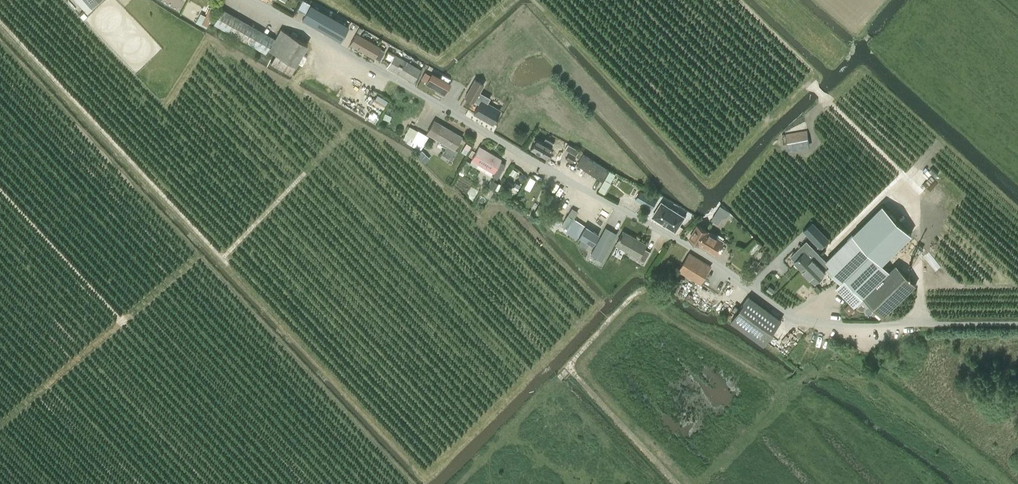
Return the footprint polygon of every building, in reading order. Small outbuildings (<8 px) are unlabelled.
[(302,19),(302,20),(340,41),(348,26),(310,5),(302,19)] [(200,13),(196,21),(207,27),(216,10),(210,7),(205,16),(200,13)] [(222,8),(213,22),(214,23),(265,52),(274,37),(222,8)] [(296,64),(307,44),(296,37),(290,34),(281,28),(269,49),(276,53),(296,64)] [(374,58),(374,57),(380,60),(385,51),(381,49),(379,48),(380,47),(356,33),(350,44),(374,58)] [(291,72),(296,64),(276,53),(271,61),(291,72)] [(420,69),(394,54),(387,67),(413,82),(420,69)] [(430,75),(425,85),(434,90),(440,81),(430,75)] [(474,79),(465,96),(473,101),(474,100),(479,103),(474,113),(492,123),(500,109),(482,99),(485,94),(479,91),(483,84),(474,79)] [(377,94),(375,98),(385,104),(388,100),(377,94)] [(462,136),(441,124),(434,120),(427,132),(434,136),(440,140),(438,142),(446,147),(448,144),(455,148),(462,136)] [(410,125),(403,138),(406,139),(405,141),(410,144),(418,130),(410,125)] [(428,136),(418,130),(410,144),(420,149),(428,136)] [(788,148),(810,144),(807,130),(785,133),(788,148)] [(536,139),(530,149),(546,158),(546,157),(549,159),(552,155),(549,153),(552,148),(551,147),(553,142),(545,137),(542,143),(536,139)] [(567,145),(565,149),(569,151),(576,155),(579,150),(568,144),(567,145)] [(499,160),(500,159),(479,146),(472,159),(471,162),(471,163),(484,171),(486,167),(493,171),(499,160)] [(418,154),(417,155),(424,162),(425,162),(428,158),(421,151),(418,154)] [(572,162),(576,155),(569,151),(565,158),(572,162)] [(603,181),(609,171),(583,154),(577,164),(603,181)] [(471,163),(471,162),(465,159),(459,170),(465,173),(471,163)] [(494,172),(492,175),(497,177),(505,164),(499,160),(493,171),(494,172)] [(610,171),(606,178),(611,181),(615,174),(610,171)] [(617,178),(610,195),(615,197),(622,180),(617,178)] [(495,190),(499,183),(492,179),(488,186),(495,190)] [(645,204),(649,196),(634,187),(629,195),(645,204)] [(652,208),(657,200),(649,196),(645,204),(652,208)] [(662,202),(653,216),(675,230),(684,216),(662,202)] [(896,264),(890,270),(883,264),(891,256),(913,234),(884,203),(828,259),(826,261),(829,264),(826,267),(839,280),(841,282),(836,287),(854,305),(862,296),(863,297),(879,314),(882,317),(885,314),(916,284),(896,264)] [(540,204),(535,213),(541,216),(546,208),(540,204)] [(723,207),(720,206),(712,219),(718,223),(722,216),(718,214),(723,207)] [(723,207),(718,214),(722,216),(726,216),(726,215),(729,212),(729,211),(723,207)] [(812,223),(804,231),(820,247),(828,239),(812,223)] [(698,224),(689,238),(699,244),(699,243),(714,252),(717,247),(718,248),(723,241),(710,232),(709,232),(707,231),(707,230),(698,224)] [(592,244),(599,234),(585,225),(579,236),(592,244)] [(604,230),(591,254),(602,260),(615,236),(604,230)] [(623,231),(616,243),(639,256),(637,260),(643,264),(651,251),(644,248),(646,244),(623,231)] [(581,239),(578,244),(583,247),(586,242),(581,239)] [(829,264),(826,261),(806,241),(791,256),(795,261),(794,262),(814,283),(825,272),(821,268),(824,265),(826,267),(829,264)] [(690,252),(679,270),(700,283),(711,266),(690,252)] [(764,343),(782,319),(749,295),(731,320),(764,343)] [(849,303),(846,310),(851,313),(855,305),(849,303)]
